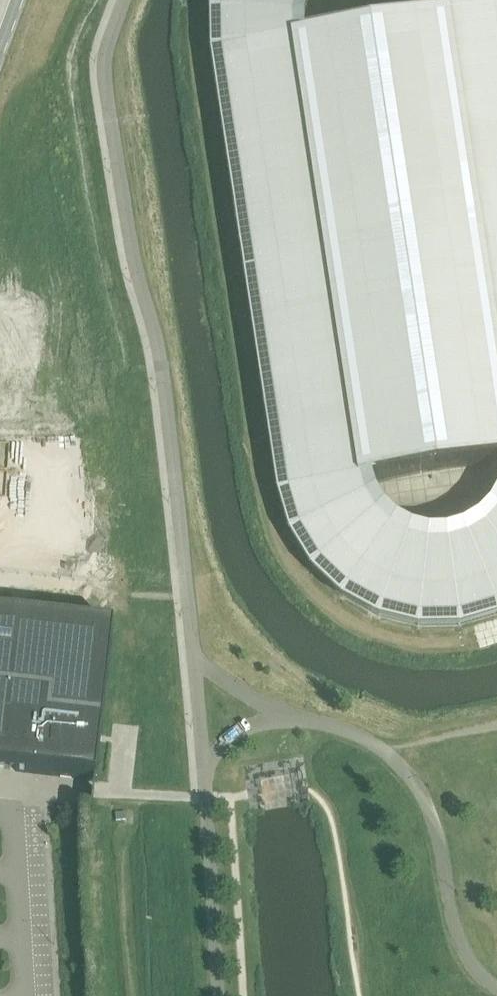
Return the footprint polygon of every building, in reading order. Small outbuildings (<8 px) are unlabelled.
[(214,14),(215,55),(282,495),(293,534),(314,569),(344,597),(379,617),(419,626),(460,625),(496,615),(496,0),(218,0),(214,14)] [(112,622),(32,615),(0,612),(0,770),(18,772),(98,779),(112,622)] [(129,811),(114,810),(113,822),(128,822),(129,811)]
